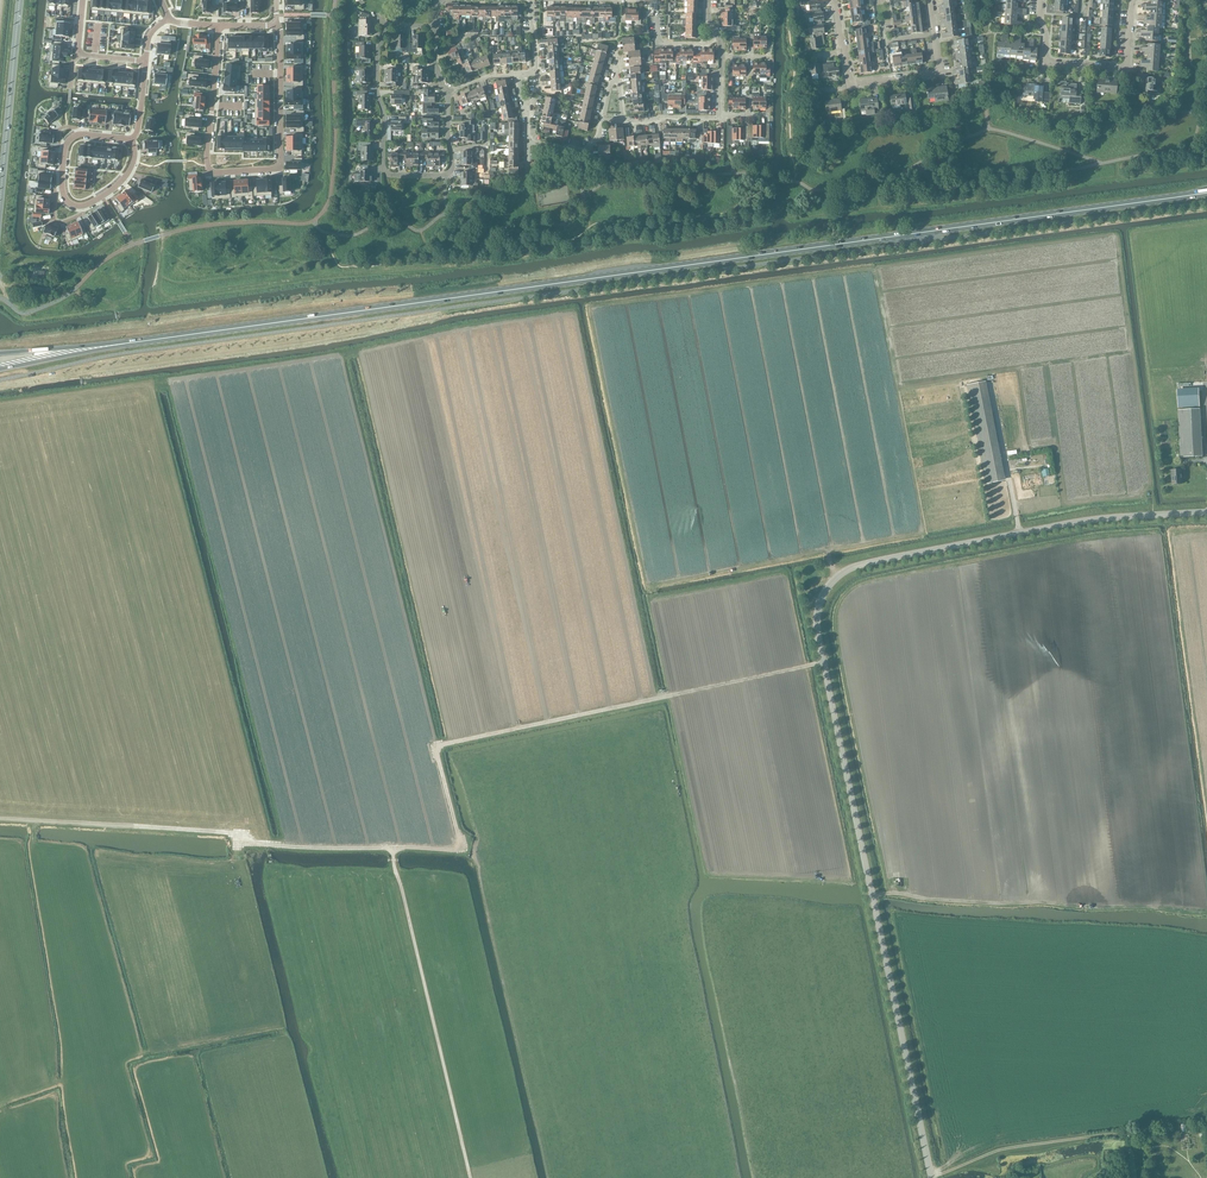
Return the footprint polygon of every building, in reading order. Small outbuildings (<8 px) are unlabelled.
[(124,13),(130,14),(131,0),(132,1),(132,0),(131,0),(125,0),(124,13)] [(202,3),(204,3),(204,13),(211,13),(212,5),(216,5),(216,0),(202,0),(202,3)] [(245,7),(251,7),(251,13),(259,13),(259,6),(261,6),(261,1),(259,1),(259,0),(252,0),(245,0),(245,7)] [(288,6),(295,6),(295,9),(304,10),(304,0),(288,0),(288,6)] [(810,11),(820,9),(819,1),(818,1),(817,0),(800,0),(801,6),(809,5),(810,11)] [(859,0),(850,2),(850,9),(866,7),(866,4),(860,5),(859,0)] [(939,5),(939,9),(954,7),(953,0),(944,2),(944,5),(939,5)] [(144,2),(143,15),(149,16),(150,14),(153,15),(154,8),(150,7),(151,2),(144,1),(144,2)] [(231,4),(224,4),(224,12),(232,12),(237,12),(237,9),(241,9),(241,1),(236,1),(231,1),(231,4)] [(907,1),(903,2),(903,5),(904,8),(909,7),(910,12),(920,11),(919,3),(912,4),(912,1),(907,1)] [(448,4),(448,12),(451,12),(451,15),(452,16),(456,16),(456,22),(459,23),(459,20),(460,6),(460,4),(459,4),(459,3),(456,3),(455,4),(448,4)] [(1067,5),(1054,4),(1054,5),(1053,7),(1054,7),(1054,11),(1067,12),(1067,5)] [(606,5),(606,6),(606,8),(605,22),(616,22),(616,6),(612,6),(610,6),(610,5),(606,5)] [(511,7),(511,21),(513,21),(516,21),(517,21),(518,19),(518,16),(521,16),(521,7),(518,7),(511,7)] [(866,7),(850,9),(851,16),(861,15),(861,10),(869,9),(868,7),(866,7)] [(945,13),(945,16),(955,14),(954,7),(939,9),(940,14),(945,13)] [(622,16),(622,23),(626,23),(626,21),(632,21),(632,9),(625,9),(625,16),(622,16)] [(632,9),(632,21),(636,21),(636,24),(641,24),(641,19),(639,19),(639,9),(632,9)] [(725,9),(725,13),(721,13),(721,20),(733,20),(735,20),(735,9),(725,9)] [(813,16),(814,22),(814,23),(821,21),(824,21),(823,13),(821,13),(821,9),(820,9),(810,11),(807,11),(808,17),(813,16)] [(359,24),(359,36),(368,36),(368,34),(372,34),(372,20),(368,20),(368,19),(369,19),(370,15),(357,10),(357,24),(359,24)] [(910,17),(905,17),(905,20),(921,18),(920,11),(910,12),(910,17)] [(941,20),(941,24),(956,22),(955,14),(945,16),(946,19),(941,20)] [(861,15),(851,16),(852,23),(858,23),(858,26),(860,26),(868,25),(870,24),(870,21),(868,21),(867,19),(862,19),(861,15)] [(55,22),(54,29),(56,30),(56,29),(69,30),(70,24),(70,23),(63,23),(63,19),(56,18),(55,22)] [(905,20),(901,20),(902,24),(903,24),(907,23),(907,22),(911,22),(911,26),(921,25),(921,18),(905,20)] [(1099,18),(1099,25),(1112,26),(1113,26),(1113,23),(1112,23),(1112,19),(1102,18),(1099,18)] [(288,23),(288,29),(303,30),(303,23),(304,23),(304,19),(297,19),(297,23),(288,23)] [(733,20),(721,20),(721,26),(732,26),(732,30),(735,30),(735,26),(733,26),(733,20)] [(816,34),(823,33),(824,33),(823,24),(822,25),(821,21),(814,23),(814,22),(807,23),(808,29),(813,28),(814,35),(816,34)] [(1149,24),(1149,27),(1158,27),(1158,28),(1161,29),(1162,22),(1144,21),(1143,24),(1149,24)] [(947,27),(947,30),(957,29),(956,22),(941,24),(942,28),(947,27)] [(861,29),(856,30),(857,37),(872,35),(874,35),(874,32),(867,33),(866,29),(869,28),(868,25),(860,26),(861,29)] [(906,31),(901,31),(902,36),(908,35),(908,34),(922,32),(921,25),(911,26),(912,31),(907,32),(906,31)] [(53,36),(52,40),(61,41),(62,37),(69,38),(69,37),(69,30),(56,29),(56,30),(56,36),(53,36)] [(121,29),(121,35),(134,37),(135,30),(121,29)] [(288,29),(288,36),(297,36),(296,40),(304,40),(304,36),(303,36),(303,30),(288,29)] [(957,29),(947,30),(948,33),(942,34),(943,38),(958,36),(957,29)] [(753,34),(750,34),(750,36),(750,37),(750,42),(754,42),(754,48),(760,48),(760,37),(760,33),(753,33),(753,34)] [(823,33),(816,34),(816,39),(810,40),(812,50),(820,49),(820,45),(824,44),(823,33)] [(771,34),(764,34),(764,37),(760,37),(760,48),(767,48),(767,42),(771,42),(771,34)] [(872,35),(857,37),(857,44),(868,43),(867,38),(872,38),(872,35)] [(194,36),(194,44),(201,45),(201,47),(206,47),(206,49),(210,49),(211,40),(207,40),(207,37),(204,37),(204,36),(196,36),(194,36)] [(402,52),(409,52),(409,44),(405,44),(405,36),(396,36),(396,48),(402,48),(402,52)] [(409,44),(409,52),(417,53),(417,48),(423,48),(423,36),(414,36),(414,44),(409,44)] [(733,50),(740,50),(740,39),(733,39),(733,36),(730,36),(730,39),(733,39),(733,50)] [(750,36),(746,36),(744,36),(744,39),(740,39),(740,50),(746,51),(746,44),(750,44),(750,42),(750,37),(750,36)] [(1010,55),(1017,56),(1018,36),(1015,36),(1014,44),(1011,44),(1010,55)] [(1003,58),(1004,55),(1005,37),(1002,37),(1001,43),(998,43),(997,57),(997,58),(1002,58),(1003,58)] [(262,49),(261,49),(261,52),(272,52),(272,44),(268,44),(268,38),(262,38),(262,49)] [(635,45),(634,42),(634,38),(622,39),(623,46),(635,45)] [(467,42),(468,42),(469,45),(470,50),(477,48),(474,39),(467,42)] [(959,44),(960,48),(969,46),(968,39),(953,41),(954,45),(959,44)] [(158,44),(157,54),(169,55),(170,45),(168,45),(169,41),(161,40),(161,44),(158,44)] [(1030,60),(1031,42),(1031,40),(1028,40),(1028,48),(1024,48),(1023,56),(1023,60),(1030,60)] [(53,52),(67,54),(67,51),(66,50),(67,45),(61,45),(61,42),(54,42),(53,52)] [(120,42),(119,48),(133,50),(133,43),(120,42)] [(287,52),(287,53),(303,53),(303,42),(295,42),(295,45),(288,45),(288,52),(287,52)] [(360,47),(360,53),(357,53),(357,58),(358,58),(360,59),(364,59),(364,63),(370,63),(370,58),(370,46),(364,46),(364,42),(354,42),(353,46),(360,47)] [(868,43),(857,44),(858,51),(874,50),(874,47),(871,47),(871,42),(868,43)] [(599,44),(597,51),(607,53),(608,47),(599,44)] [(635,45),(623,46),(623,53),(628,53),(639,51),(638,44),(635,45)] [(521,46),(518,46),(519,50),(519,53),(520,63),(526,62),(526,59),(529,58),(529,52),(526,53),(522,53),(521,46)] [(955,52),(955,55),(970,53),(969,46),(960,48),(960,51),(955,52)] [(457,60),(459,66),(463,65),(458,52),(456,47),(447,50),(449,55),(451,62),(457,60)] [(913,49),(915,64),(923,63),(921,53),(917,54),(916,48),(913,49)] [(660,49),(660,52),(654,52),(654,60),(655,63),(660,63),(660,64),(666,64),(666,61),(666,49),(660,49)] [(673,49),(666,49),(666,61),(670,61),(670,63),(677,63),(677,56),(673,56),(673,49)] [(680,49),(680,52),(677,52),(677,56),(677,63),(679,63),(679,64),(683,64),(683,61),(687,61),(687,49),(680,49)] [(697,68),(697,63),(697,56),(697,52),(694,52),(694,49),(687,49),(687,61),(690,61),(690,62),(692,64),(693,64),(693,67),(693,68),(697,68)] [(697,52),(697,56),(697,63),(702,64),(703,62),(703,61),(707,61),(707,49),(701,49),(701,52),(697,52)] [(907,55),(908,65),(915,64),(913,49),(911,49),(911,54),(907,55)] [(597,51),(594,50),(593,53),(596,54),(595,57),(605,60),(607,53),(597,51)] [(874,50),(858,51),(859,59),(869,58),(869,53),(874,52),(874,50)] [(902,50),(899,51),(901,66),(908,65),(907,55),(902,56),(902,50)] [(639,51),(628,53),(629,59),(641,58),(640,51),(639,51)] [(901,66),(899,51),(896,51),(897,56),(892,57),(894,67),(901,66)] [(51,52),(50,61),(52,61),(52,63),(59,64),(59,61),(65,62),(66,57),(67,57),(67,54),(53,52),(51,52)] [(287,53),(287,60),(295,60),(295,63),(303,64),(303,53),(287,53)] [(478,59),(475,61),(478,70),(484,67),(481,58),(479,53),(476,54),(478,59)] [(961,59),(961,62),(971,61),(970,53),(955,55),(956,59),(961,59)] [(194,56),(194,60),(196,60),(196,67),(197,68),(196,69),(201,70),(201,68),(209,69),(209,61),(202,60),(203,57),(194,56)] [(487,56),(481,58),(484,67),(490,65),(487,56)] [(595,57),(593,63),(603,66),(605,60),(595,57)] [(467,59),(469,63),(472,72),(478,70),(475,61),(471,62),(470,58),(467,59)] [(629,59),(629,66),(641,65),(641,58),(629,59)] [(869,58),(859,59),(860,66),(876,64),(875,61),(870,62),(869,58)] [(957,66),(957,70),(969,68),(972,68),(971,61),(961,62),(962,65),(957,66)] [(463,65),(459,66),(462,72),(465,71),(466,74),(472,72),(469,63),(463,65)] [(593,63),(592,69),(601,72),(603,66),(593,63)] [(750,74),(750,76),(750,77),(753,77),(753,74),(760,75),(760,63),(753,63),(753,69),(750,69),(750,71),(750,74)] [(760,75),(760,78),(767,78),(767,77),(770,77),(770,69),(770,66),(767,66),(767,63),(760,63),(760,75)] [(814,80),(819,79),(825,79),(824,78),(824,72),(823,65),(819,65),(819,63),(810,65),(812,79),(814,80)] [(823,65),(824,72),(824,78),(840,76),(839,67),(834,68),(834,63),(823,65)] [(876,64),(860,66),(861,73),(871,72),(870,67),(876,67),(876,64)] [(52,75),(52,76),(65,77),(66,77),(67,73),(65,73),(65,70),(59,69),(60,66),(53,65),(52,75)] [(226,71),(226,72),(240,73),(241,66),(227,65),(226,71)] [(287,69),(287,76),(303,76),(303,65),(295,65),(294,69),(287,69)] [(729,71),(729,79),(735,79),(735,77),(739,77),(740,65),(733,65),(733,71),(729,71)] [(740,65),(739,77),(746,77),(746,79),(750,79),(750,77),(750,76),(750,74),(750,71),(746,71),(746,65),(740,65)] [(385,76),(398,76),(398,73),(400,73),(400,66),(393,66),(393,70),(386,70),(385,70),(386,70),(386,76),(385,76)] [(367,84),(368,83),(368,82),(369,82),(369,71),(366,71),(366,67),(355,67),(355,71),(360,71),(360,82),(361,82),(361,83),(362,84),(363,85),(366,85),(367,84)] [(416,73),(416,77),(429,77),(429,70),(421,70),(421,67),(414,67),(414,73),(416,73)] [(959,73),(960,76),(970,75),(969,68),(957,70),(954,70),(954,74),(959,73)] [(78,69),(77,82),(84,83),(85,69),(78,69)] [(85,69),(84,83),(91,83),(92,70),(85,69)] [(592,69),(590,75),(599,78),(601,72),(592,69)] [(92,70),(91,83),(99,84),(100,71),(92,70)] [(100,71),(99,84),(105,85),(107,71),(100,71)] [(154,74),(153,84),(154,84),(165,85),(165,86),(166,86),(167,75),(166,75),(166,72),(158,71),(157,74),(155,74),(154,74)] [(113,83),(113,86),(121,86),(122,73),(115,72),(114,83),(113,83)] [(226,72),(226,78),(237,79),(237,80),(240,80),(240,73),(226,72)] [(122,73),(121,86),(128,87),(130,74),(122,73)] [(699,77),(699,80),(702,80),(702,84),(714,84),(714,77),(707,77),(707,73),(699,73),(699,77)] [(130,74),(128,87),(135,88),(136,74),(130,74)] [(189,74),(188,79),(191,79),(190,86),(206,88),(207,80),(198,79),(199,75),(189,74)] [(50,75),(49,83),(50,83),(49,86),(57,87),(58,83),(64,84),(65,77),(52,76),(52,75),(50,75)] [(599,78),(590,75),(588,82),(597,85),(599,78)] [(970,75),(960,76),(960,79),(955,80),(956,85),(971,83),(970,75)] [(287,76),(287,82),(294,82),(294,86),(303,86),(303,76),(287,76)] [(398,76),(385,76),(386,76),(385,83),(393,83),(393,86),(400,86),(400,80),(398,80),(398,76)] [(429,77),(416,77),(413,77),(413,83),(414,83),(414,87),(421,87),(421,83),(429,83),(428,83),(429,77)] [(1143,97),(1150,97),(1150,96),(1155,96),(1155,91),(1157,92),(1157,80),(1153,80),(1153,78),(1146,78),(1146,88),(1144,88),(1143,97)] [(1098,92),(1116,93),(1117,81),(1098,79),(1098,92)] [(496,82),(497,89),(507,87),(506,80),(496,82)] [(1070,97),(1069,103),(1081,104),(1082,94),(1077,93),(1077,84),(1067,83),(1067,82),(1060,81),(1060,88),(1061,89),(1061,92),(1060,92),(1059,98),(1061,99),(1061,96),(1070,97)] [(587,84),(586,91),(596,93),(597,86),(587,84)] [(697,89),(697,94),(699,94),(704,94),(707,94),(707,90),(713,90),(714,84),(702,84),(702,87),(697,89)] [(1039,101),(1039,102),(1049,103),(1049,104),(1050,104),(1050,91),(1049,91),(1049,92),(1043,92),(1043,86),(1035,86),(1035,84),(1026,84),(1026,86),(1020,86),(1019,97),(1025,98),(1025,95),(1034,96),(1033,100),(1039,101)] [(953,93),(947,94),(946,86),(934,88),(934,87),(927,88),(927,92),(927,94),(928,94),(929,99),(935,98),(936,102),(947,100),(947,105),(954,104),(953,93)] [(497,89),(499,95),(508,93),(507,87),(497,89)] [(287,98),(287,99),(303,99),(303,92),(302,92),(302,88),(295,88),(295,92),(287,91),(287,98)] [(483,88),(477,90),(480,99),(486,97),(483,88)] [(424,94),(424,102),(435,103),(435,94),(433,94),(433,90),(421,90),(420,94),(424,94)] [(471,92),(475,104),(477,103),(477,100),(480,99),(477,90),(471,92)] [(367,91),(357,91),(357,96),(360,96),(360,104),(363,104),(362,109),(370,109),(370,96),(367,96),(367,91)] [(399,95),(394,95),(392,95),(392,105),(402,105),(402,95),(410,95),(410,91),(399,91),(399,95)] [(586,91),(585,97),(594,99),(596,93),(586,91)] [(468,104),(472,102),(473,106),(475,105),(475,104),(471,92),(465,95),(468,104)] [(633,97),(629,98),(630,100),(633,100),(643,99),(648,99),(647,92),(642,93),(633,94),(633,97)] [(195,97),(194,102),(197,103),(196,110),(204,110),(204,109),(205,109),(205,101),(206,98),(202,98),(203,94),(195,93),(195,97)] [(499,95),(500,101),(510,99),(508,93),(499,95)] [(681,108),(681,105),(685,105),(685,94),(681,94),(681,93),(675,93),(675,96),(675,108),(681,108)] [(668,108),(675,108),(675,96),(671,96),(671,94),(661,94),(662,101),(668,101),(668,108)] [(694,97),(694,104),(699,104),(711,104),(711,97),(704,97),(704,94),(699,94),(697,94),(697,97),(694,97)] [(890,96),(892,105),(909,103),(909,110),(914,109),(913,98),(908,99),(906,99),(905,94),(890,96)] [(460,109),(459,107),(462,106),(468,104),(465,95),(458,97),(460,100),(454,102),(454,111),(460,109)] [(749,95),(749,96),(749,99),(749,102),(753,102),(753,109),(759,109),(760,97),(753,97),(753,95),(749,95)] [(763,95),(763,97),(760,97),(759,109),(766,109),(766,101),(770,101),(770,95),(766,95),(763,95)] [(729,96),(729,106),(732,106),(732,110),(739,110),(739,98),(733,98),(733,96),(729,96)] [(739,98),(739,110),(746,110),(746,99),(749,99),(749,96),(746,96),(746,98),(739,98)] [(556,99),(547,97),(545,104),(555,106),(558,107),(559,104),(555,103),(556,99)] [(585,97),(583,103),(593,105),(594,99),(585,97)] [(875,115),(874,109),(878,109),(877,98),(860,100),(861,111),(866,111),(866,116),(875,115)] [(287,99),(287,106),(294,106),(294,110),(303,110),(303,99),(287,99)] [(500,101),(501,108),(518,104),(517,101),(510,103),(510,99),(500,101)] [(826,102),(827,112),(841,110),(840,99),(832,100),(832,101),(826,102)] [(432,103),(423,103),(423,114),(439,114),(439,113),(441,113),(441,108),(439,107),(432,106),(432,103)] [(583,103),(582,110),(592,112),(593,105),(583,103)] [(512,112),(511,108),(518,107),(518,104),(501,108),(503,114),(512,112)] [(539,109),(544,110),(553,112),(555,106),(545,104),(544,108),(536,106),(536,108),(539,109)] [(697,110),(697,114),(700,114),(704,114),(704,111),(711,111),(711,104),(699,104),(699,110),(697,110)] [(634,110),(631,111),(631,113),(634,113),(649,112),(648,105),(646,105),(634,106),(634,110)] [(73,107),(72,120),(80,121),(80,117),(84,117),(85,110),(81,110),(81,108),(73,107)] [(87,109),(87,115),(89,115),(88,122),(93,122),(93,123),(97,123),(98,110),(90,109),(90,110),(87,109)] [(44,118),(43,118),(49,124),(58,116),(53,110),(50,113),(50,112),(49,114),(48,113),(44,116),(45,117),(44,118)] [(98,110),(97,123),(101,124),(101,123),(105,123),(106,119),(108,119),(109,111),(106,111),(107,111),(98,110)] [(122,112),(121,126),(124,126),(125,125),(129,126),(130,119),(132,119),(133,113),(130,112),(131,111),(122,110),(122,112)] [(544,110),(542,116),(552,118),(553,112),(544,110)] [(582,110),(581,116),(590,118),(592,112),(582,110)] [(111,112),(111,117),(113,117),(112,124),(117,125),(121,126),(122,112),(114,111),(114,112),(111,112)] [(287,115),(287,122),(303,122),(303,116),(304,116),(304,111),(296,111),(296,115),(287,115)] [(515,116),(513,116),(512,112),(503,114),(504,121),(508,120),(509,123),(517,123),(515,116)] [(187,119),(186,126),(193,127),(193,130),(199,131),(199,128),(202,128),(202,120),(194,120),(194,116),(187,115),(186,119),(187,119)] [(423,116),(423,122),(427,123),(427,127),(439,127),(439,120),(433,120),(433,116),(432,116),(427,116),(423,116)] [(550,128),(551,125),(552,121),(554,122),(555,119),(552,118),(542,116),(541,123),(545,124),(544,127),(550,128)] [(581,116),(579,122),(589,124),(590,118),(581,116)] [(391,131),(402,131),(402,121),(406,121),(406,117),(399,117),(399,121),(391,121),(391,131)] [(147,118),(145,131),(148,131),(148,135),(156,136),(157,132),(153,132),(155,120),(147,118)] [(356,126),(366,126),(366,136),(375,136),(375,124),(371,124),(371,120),(357,120),(356,126)] [(459,125),(459,131),(470,131),(470,125),(476,125),(476,121),(468,121),(468,125),(459,125)] [(287,122),(287,128),(296,128),(296,132),(304,132),(304,128),(303,128),(303,122),(287,122)] [(579,122),(578,129),(588,131),(589,124),(579,122)] [(749,123),(749,126),(749,139),(749,142),(752,142),(753,141),(756,141),(757,142),(759,142),(759,126),(753,126),(753,123),(749,123)] [(765,126),(759,126),(759,142),(769,142),(769,123),(765,123),(765,126)] [(553,131),(557,132),(556,136),(562,137),(562,139),(566,140),(568,131),(564,130),(564,128),(551,125),(550,128),(554,129),(553,131)] [(653,126),(652,126),(652,129),(653,135),(653,145),(654,148),(660,147),(660,144),(659,134),(655,135),(655,129),(654,125),(653,126)] [(739,140),(739,128),(733,128),(733,126),(728,126),(728,144),(731,144),(732,143),(736,143),(736,144),(738,144),(739,140)] [(739,128),(739,140),(745,141),(745,148),(749,148),(749,142),(749,139),(749,126),(745,126),(745,129),(739,128)] [(642,127),(639,127),(639,130),(640,136),(641,146),(641,148),(641,149),(647,148),(647,145),(646,136),(642,136),(642,130),(642,127)] [(629,128),(626,128),(626,132),(627,137),(628,147),(626,147),(626,150),(630,150),(630,147),(634,147),(633,137),(630,137),(629,131),(629,128)] [(422,142),(431,142),(431,138),(439,138),(439,129),(422,129),(422,134),(428,134),(427,138),(422,138),(422,142)] [(662,142),(670,142),(670,129),(663,129),(663,131),(661,131),(662,142)] [(692,143),(693,142),(693,139),(696,139),(699,139),(699,142),(703,142),(703,133),(699,133),(696,133),(696,130),(689,129),(689,139),(689,142),(690,143),(692,143)] [(703,129),(703,145),(707,145),(707,144),(714,144),(714,132),(708,132),(708,129),(703,129)] [(720,132),(714,132),(714,144),(720,144),(720,145),(724,145),(724,129),(720,129),(720,132)] [(39,134),(38,142),(53,144),(54,136),(50,135),(50,132),(41,131),(40,134),(39,134)] [(475,132),(470,131),(459,131),(459,138),(465,138),(465,142),(475,142),(475,138),(475,132)] [(201,146),(201,138),(194,138),(195,134),(187,133),(187,137),(188,137),(188,145),(189,145),(188,147),(193,147),(193,145),(201,146)] [(287,138),(287,144),(300,144),(303,144),(303,134),(294,134),(294,138),(287,138)] [(158,141),(144,142),(144,150),(148,149),(148,153),(157,153),(156,149),(159,149),(158,141)] [(362,160),(372,160),(372,155),(373,155),(373,152),(372,152),(372,147),(371,147),(371,143),(358,143),(358,150),(362,151),(362,160)] [(287,144),(287,151),(294,151),(294,154),(302,154),(302,150),(300,150),(300,144),(287,144)] [(78,149),(77,153),(79,154),(79,157),(85,158),(87,146),(80,145),(80,149),(78,149)] [(39,147),(39,151),(41,151),(41,157),(41,158),(54,159),(54,152),(47,152),(48,148),(39,147)] [(111,160),(118,161),(118,157),(120,158),(120,153),(119,153),(119,149),(112,148),(112,149),(111,160)] [(471,148),(471,152),(462,152),(462,158),(473,159),(473,154),(476,155),(476,152),(478,152),(478,148),(471,148)] [(398,158),(402,158),(402,151),(395,151),(395,153),(392,153),(391,158),(390,158),(390,164),(391,164),(391,166),(398,166),(398,158)] [(413,167),(413,166),(413,154),(409,153),(409,151),(402,151),(402,158),(406,158),(406,167),(413,167)] [(419,158),(423,158),(423,151),(416,151),(416,154),(413,154),(413,166),(419,166),(419,158)] [(423,151),(423,158),(427,158),(427,167),(434,167),(434,166),(434,154),(430,154),(430,151),(423,151)] [(437,154),(434,154),(434,166),(440,166),(440,159),(444,159),(444,152),(437,151),(437,154)] [(38,163),(37,168),(46,168),(46,165),(53,165),(54,159),(41,158),(41,157),(39,157),(38,163)] [(301,170),(301,163),(302,163),(302,158),(295,158),(295,162),(287,162),(287,170),(290,170),(298,170),(301,170)] [(462,165),(471,165),(471,169),(478,169),(478,163),(473,163),(473,159),(462,158),(462,165)] [(368,165),(360,165),(360,171),(361,172),(361,174),(356,174),(356,181),(361,181),(373,182),(373,176),(372,176),(372,171),(371,171),(371,170),(370,170),(370,169),(368,169),(368,165)] [(461,179),(472,179),(476,179),(476,173),(478,173),(478,169),(471,169),(471,172),(461,172),(461,179)] [(37,170),(37,174),(38,175),(38,181),(51,183),(52,175),(45,175),(45,171),(37,170)] [(197,175),(189,175),(189,180),(190,179),(190,190),(194,190),(194,191),(202,191),(202,189),(201,181),(201,178),(198,178),(197,175)] [(141,180),(138,187),(151,192),(154,185),(151,184),(152,180),(145,177),(144,181),(141,180)] [(293,190),(293,185),(291,185),(291,178),(283,179),(283,186),(280,186),(280,194),(284,193),(284,192),(292,191),(292,190),(293,190)] [(258,187),(254,187),(254,196),(265,195),(264,179),(264,180),(257,180),(258,187)] [(271,179),(264,179),(265,195),(276,194),(276,186),(272,186),(271,179)] [(476,179),(472,179),(461,179),(461,186),(471,186),(471,189),(478,189),(478,183),(476,183),(476,179)] [(248,180),(241,181),(242,196),(253,195),(252,187),(248,187),(248,180)] [(36,188),(35,192),(43,193),(43,189),(50,190),(51,183),(38,181),(37,188),(36,188)] [(235,190),(232,190),(232,198),(236,197),(242,196),(241,181),(235,181),(235,190)] [(219,183),(220,199),(231,198),(230,189),(226,189),(226,182),(219,183)] [(212,190),(208,191),(209,198),(212,198),(212,199),(220,199),(219,183),(212,183),(212,190)] [(126,190),(121,194),(129,205),(130,207),(135,202),(136,203),(139,200),(134,193),(131,196),(126,190)] [(116,198),(115,199),(119,204),(116,207),(121,213),(124,210),(123,209),(129,205),(121,194),(121,195),(120,195),(116,198)] [(34,199),(34,206),(49,207),(49,206),(50,202),(49,202),(50,200),(43,199),(43,196),(36,195),(35,199),(34,199)] [(33,212),(32,217),(41,217),(41,214),(48,214),(49,207),(34,206),(33,212)] [(99,209),(93,213),(100,224),(101,226),(107,222),(107,221),(110,219),(106,213),(103,215),(99,209)] [(93,213),(87,217),(91,223),(88,225),(92,231),(95,229),(95,228),(100,224),(93,213)] [(78,222),(72,225),(77,239),(84,236),(83,236),(87,234),(84,227),(81,229),(78,222)] [(46,225),(43,232),(46,234),(54,237),(57,229),(46,225)] [(68,234),(65,235),(68,242),(71,241),(77,239),(72,225),(66,227),(68,234)] [(980,382),(968,384),(971,399),(979,398),(979,393),(982,392),(980,382)] [(974,409),(986,483),(1006,480),(1005,476),(1000,476),(999,469),(994,469),(993,466),(990,467),(989,461),(995,460),(987,410),(979,411),(979,408),(974,409)] [(1179,410),(1181,457),(1203,456),(1200,409),(1179,410)] [(1172,470),(1172,484),(1174,484),(1175,485),(1178,485),(1179,484),(1182,484),(1182,469),(1172,470)] [(1023,488),(1043,485),(1041,472),(1021,476),(1023,488)]
